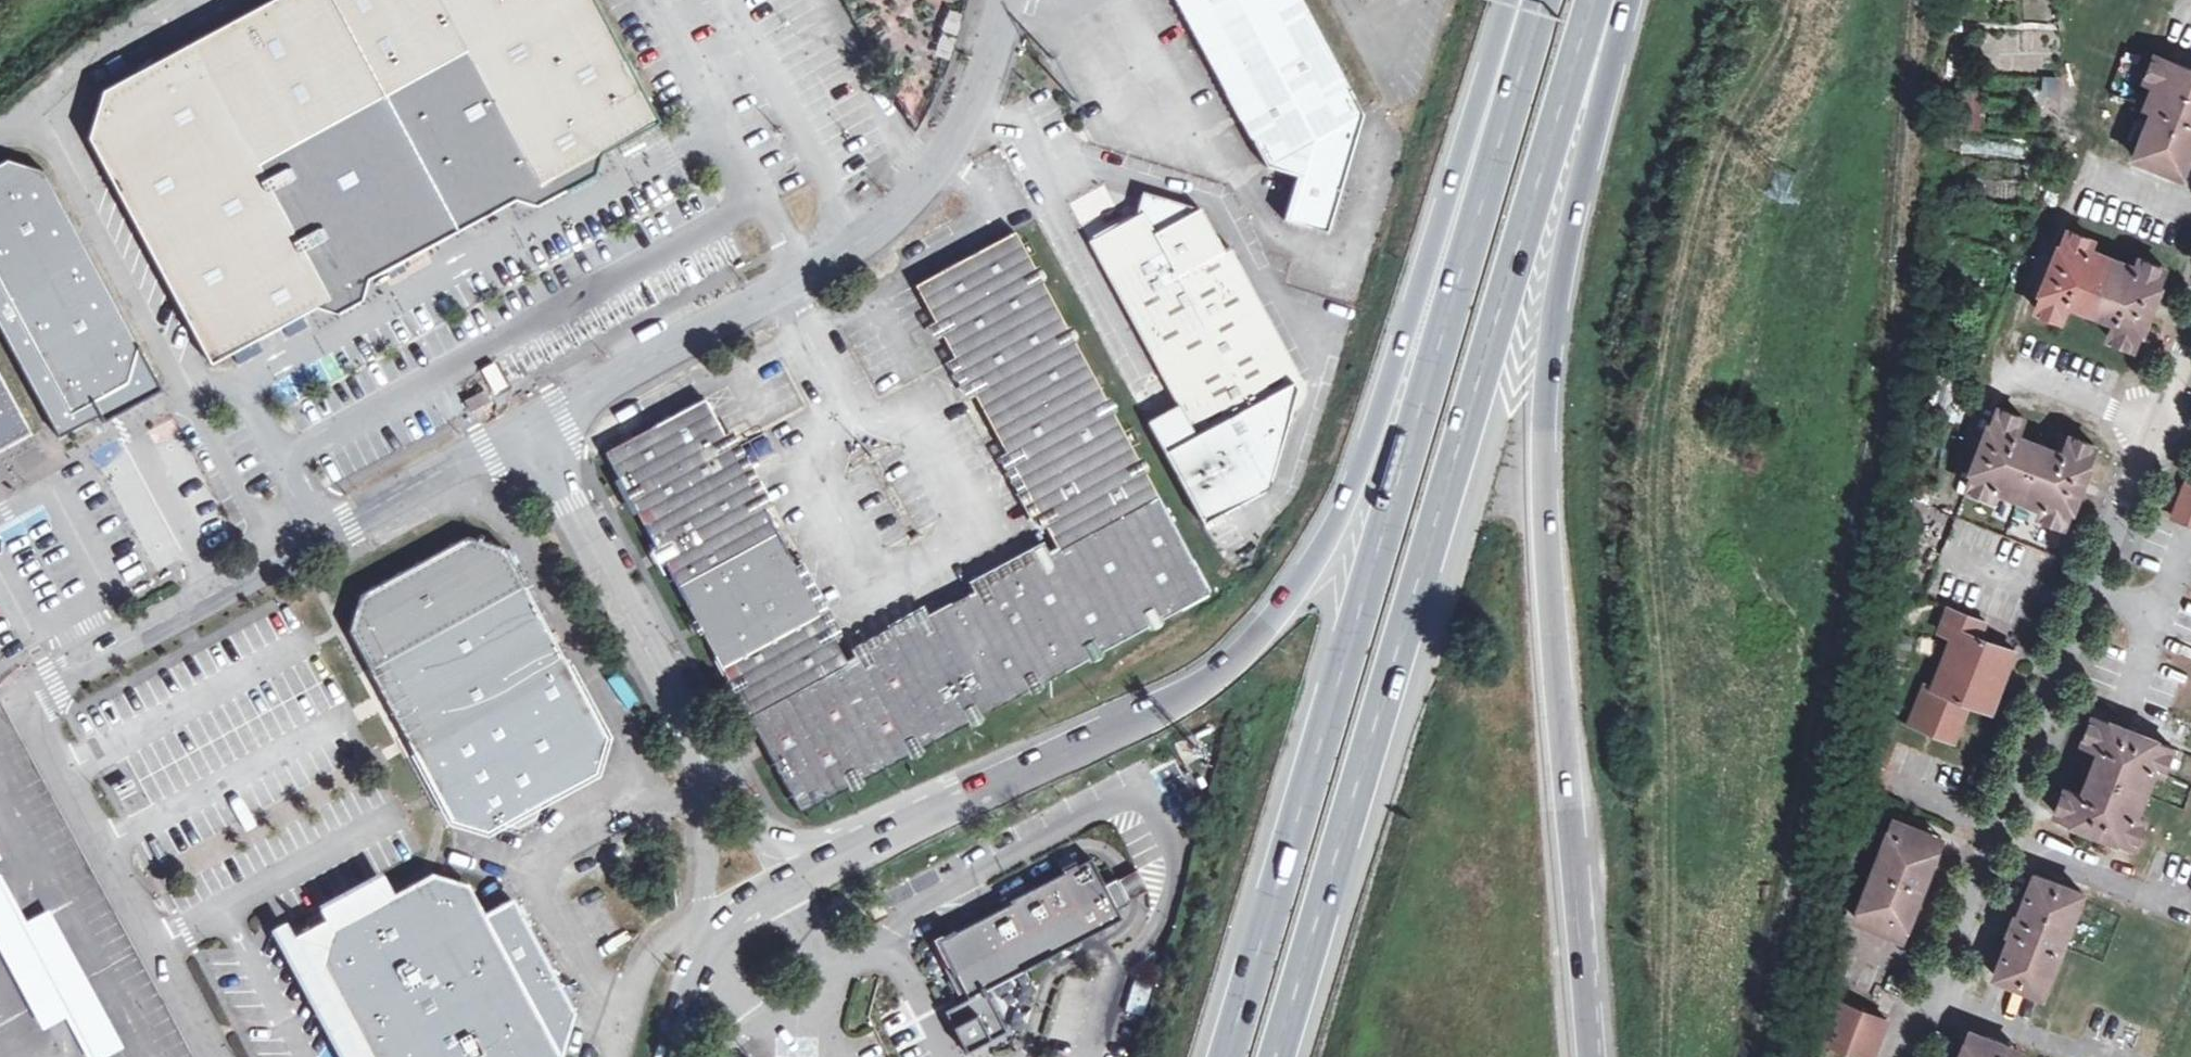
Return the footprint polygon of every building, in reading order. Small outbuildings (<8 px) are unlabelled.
[(332,0),(275,0),(164,60),(118,84),(107,90),(93,138),(215,363),(232,354),(305,314),(320,306),(331,310),(341,313),(366,299),(369,289),(372,278),(454,234),(332,0)] [(454,234),(520,198),(532,202),(541,204),(570,188),(475,0),(332,0),(454,234)] [(570,188),(599,173),(602,163),(605,152),(664,121),(598,0),(475,0),(570,188)] [(1268,166),(1296,176),(1283,217),(1327,232),(1363,116),(1300,0),(1177,0),(1268,166)] [(2037,20),(2055,18),(2053,0),(2035,0),(2037,20)] [(2155,56),(2146,80),(2155,84),(2146,105),(2154,107),(2134,156),(2184,176),(2190,157),(2190,70),(2155,56)] [(1982,131),(1982,92),(1967,92),(1967,131),(1982,131)] [(62,433),(103,411),(107,419),(116,414),(166,387),(49,168),(12,157),(0,163),(0,319),(62,433)] [(1092,243),(1181,407),(1197,438),(1296,383),(1302,380),(1232,249),(1224,252),(1220,244),(1203,213),(1144,194),(1140,207),(1137,219),(1092,243)] [(2070,302),(2115,320),(2109,336),(2135,346),(2166,268),(2140,257),(2136,266),(2090,248),(2093,240),(2069,230),(2037,308),(2063,318),(2070,302)] [(977,591),(948,606),(1002,706),(1002,711),(1212,594),(1016,232),(915,286),(955,359),(966,377),(975,394),(1006,453),(1014,467),(1046,525),(1058,548),(1047,554),(1042,557),(1004,577),(977,591)] [(1224,252),(1232,249),(1227,241),(1220,244),(1224,252)] [(966,399),(975,394),(966,377),(955,359),(947,364),(966,399)] [(37,430),(0,363),(0,450),(37,430)] [(1300,390),(1296,383),(1197,438),(1181,407),(1164,415),(1150,423),(1205,525),(1270,490),(1300,390)] [(700,451),(726,437),(706,400),(653,427),(673,465),(700,451)] [(1992,497),(1996,488),(2043,507),(2039,516),(2064,526),(2096,446),(2071,435),(2064,452),(2017,434),(2024,418),(2000,408),(1967,486),(1992,497)] [(673,465),(653,427),(626,441),(605,452),(627,493),(645,527),(692,502),(673,465)] [(733,432),(726,437),(738,461),(745,473),(750,482),(763,507),(771,503),(738,443),(733,432)] [(700,451),(673,465),(692,502),(745,473),(738,461),(726,437),(700,451)] [(177,561),(126,452),(102,463),(153,572),(177,561)] [(1037,529),(1046,525),(1006,453),(998,458),(1037,529)] [(745,473),(692,502),(645,527),(679,589),(778,536),(763,507),(750,482),(745,473)] [(2188,482),(2173,516),(2190,524),(2190,483),(2188,482)] [(373,669),(530,590),(507,547),(470,536),(360,595),(350,629),(357,642),(373,669)] [(679,589),(721,668),(822,615),(796,568),(778,536),(679,589)] [(973,583),(977,591),(1004,577),(1042,557),(1047,554),(1042,546),(973,583)] [(804,564),(796,568),(822,615),(834,639),(842,635),(804,564)] [(438,793),(596,713),(530,590),(373,669),(388,700),(438,793)] [(1967,701),(1990,711),(2014,650),(1979,636),(1986,619),(1949,605),(1939,628),(1953,634),(1933,684),(1925,681),(1908,722),(1952,739),(1967,701)] [(847,665),(749,721),(799,814),(1002,706),(948,606),(927,618),(909,627),(857,655),(847,665)] [(852,648),(857,655),(909,627),(927,618),(923,610),(852,648)] [(721,668),(749,721),(847,665),(834,639),(822,615),(721,668)] [(37,765),(6,707),(0,696),(0,1056),(195,1056),(37,765)] [(596,713),(438,793),(453,820),(488,830),(504,822),(519,827),(537,817),(542,802),(597,774),(608,736),(596,713)] [(2144,820),(2135,816),(2154,769),(2163,772),(2172,748),(2094,717),(2084,741),(2100,748),(2082,795),(2066,788),(2056,813),(2135,845),(2144,820)] [(1943,839),(1894,818),(1854,918),(1903,937),(1943,839)] [(947,942),(937,948),(947,966),(949,965),(972,1006),(1124,922),(1118,912),(1131,906),(1117,881),(1106,887),(1091,862),(1078,869),(1075,864),(1061,872),(1064,877),(1037,891),(1034,887),(1008,902),(1012,909),(949,944),(947,942)] [(329,981),(338,997),(488,917),(470,882),(436,873),(384,901),(333,928),(320,965),(329,981)] [(2083,892),(2035,874),(2019,918),(2016,917),(2010,932),(2013,934),(1996,976),(2044,994),(2083,892)] [(284,935),(316,992),(350,1056),(371,1056),(362,1041),(338,997),(329,981),(320,965),(333,928),(384,901),(380,894),(375,885),(284,935)] [(867,910),(874,927),(885,923),(878,905),(867,910)] [(371,1056),(439,1056),(535,1007),(488,917),(338,997),(362,1041),(371,1056)] [(1837,1000),(1821,1039),(1867,1056),(1874,1056),(1888,1020),(1837,1000)] [(439,1056),(562,1056),(562,1055),(535,1007),(439,1056)] [(1970,1031),(1960,1056),(2017,1056),(2019,1050),(1970,1031)] [(1008,1035),(997,1042),(1003,1054),(1015,1047),(1008,1035)]
